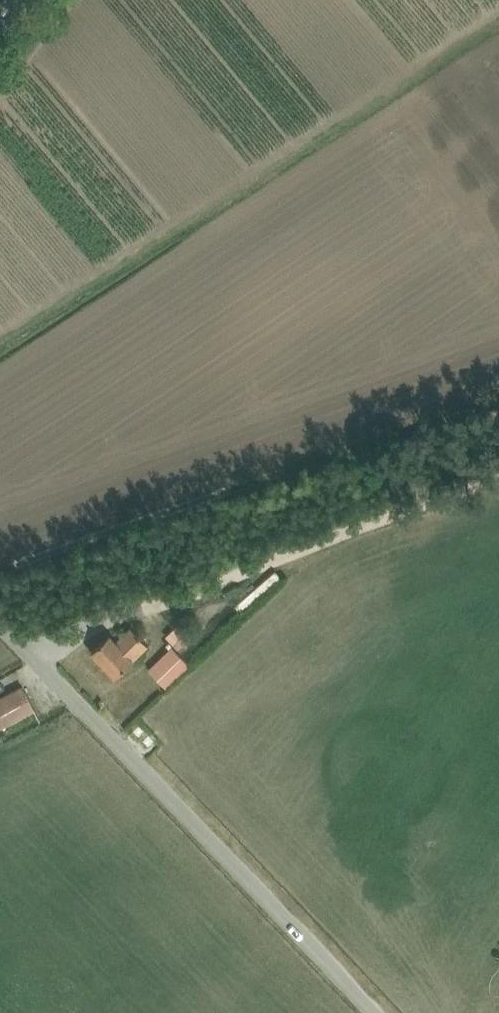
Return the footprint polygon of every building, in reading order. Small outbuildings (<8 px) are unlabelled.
[(251,616),(289,580),(282,572),(244,608),(251,616)] [(187,624),(172,638),(186,652),(200,639),(187,624)] [(115,677),(133,659),(132,658),(147,644),(131,627),(116,641),(109,634),(91,651),(115,677)] [(166,687),(180,673),(189,664),(172,646),(149,669),(166,687)] [(5,695),(0,697),(0,725),(34,708),(22,686),(5,695)]
